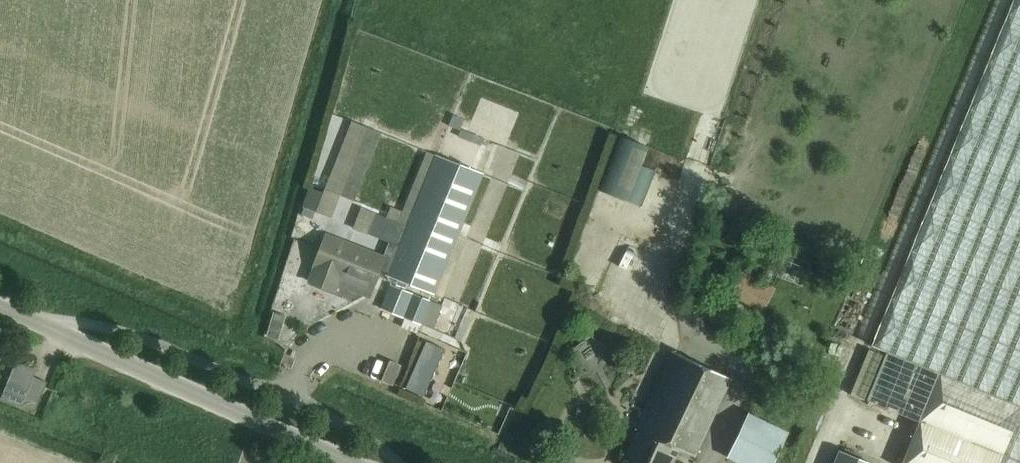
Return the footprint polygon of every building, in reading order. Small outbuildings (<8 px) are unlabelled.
[(902,462),(1019,462),(1019,0),(1013,0),(871,346),(938,374),(902,462)] [(355,202),(381,133),(353,122),(324,194),(317,213),(333,219),(342,197),(355,202)] [(621,136),(601,191),(643,207),(656,171),(642,165),(649,147),(621,136)] [(314,268),(309,281),(335,292),(338,286),(341,278),(372,291),(381,270),(390,273),(388,277),(434,295),(434,294),(459,235),(484,174),(428,152),(402,212),(398,223),(387,218),(377,214),(369,234),(389,242),(384,256),(328,234),(314,267),(314,268)] [(310,189),(303,208),(317,213),(324,194),(310,189)] [(421,325),(421,324),(435,329),(443,306),(430,301),(391,285),(381,309),(421,325)] [(287,316),(275,313),(268,337),(280,340),(287,316)] [(426,342),(406,389),(424,397),(444,350),(426,342)] [(696,363),(672,352),(636,430),(639,432),(625,462),(673,462),(679,450),(695,457),(731,379),(696,363)] [(394,387),(402,366),(390,361),(382,382),(394,387)] [(17,362),(2,398),(36,413),(48,382),(34,377),(37,371),(17,362)] [(53,393),(47,406),(55,410),(61,397),(53,393)] [(765,420),(753,448),(776,459),(788,431),(765,420)] [(835,462),(867,462),(839,452),(835,462)]
